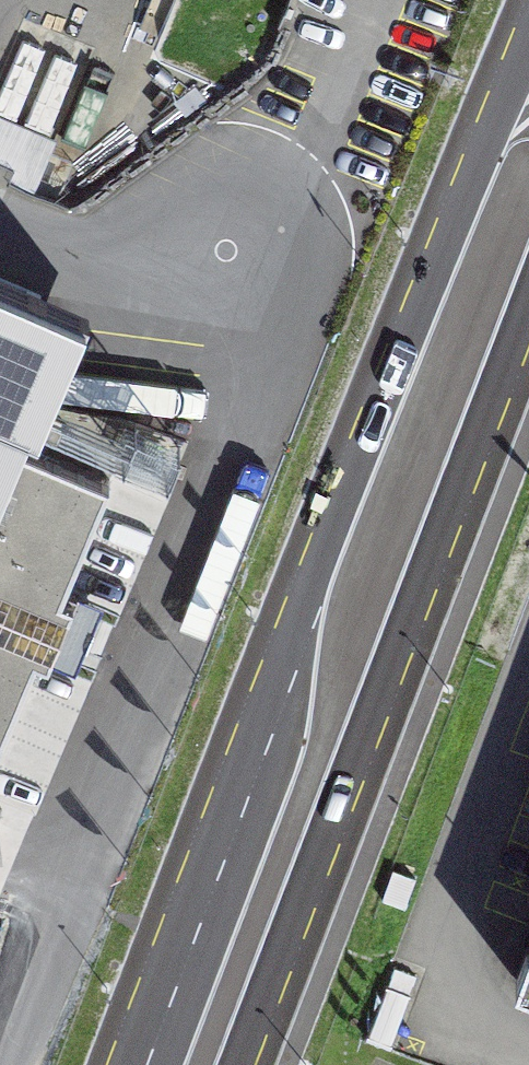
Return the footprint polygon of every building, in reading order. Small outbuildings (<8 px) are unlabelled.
[(59,593),(109,478),(21,441),(33,414),(41,417),(90,302),(0,264),(0,732),(35,651),(48,657),(73,599),(59,593)] [(515,976),(522,979),(528,981),(528,939),(515,976)]
